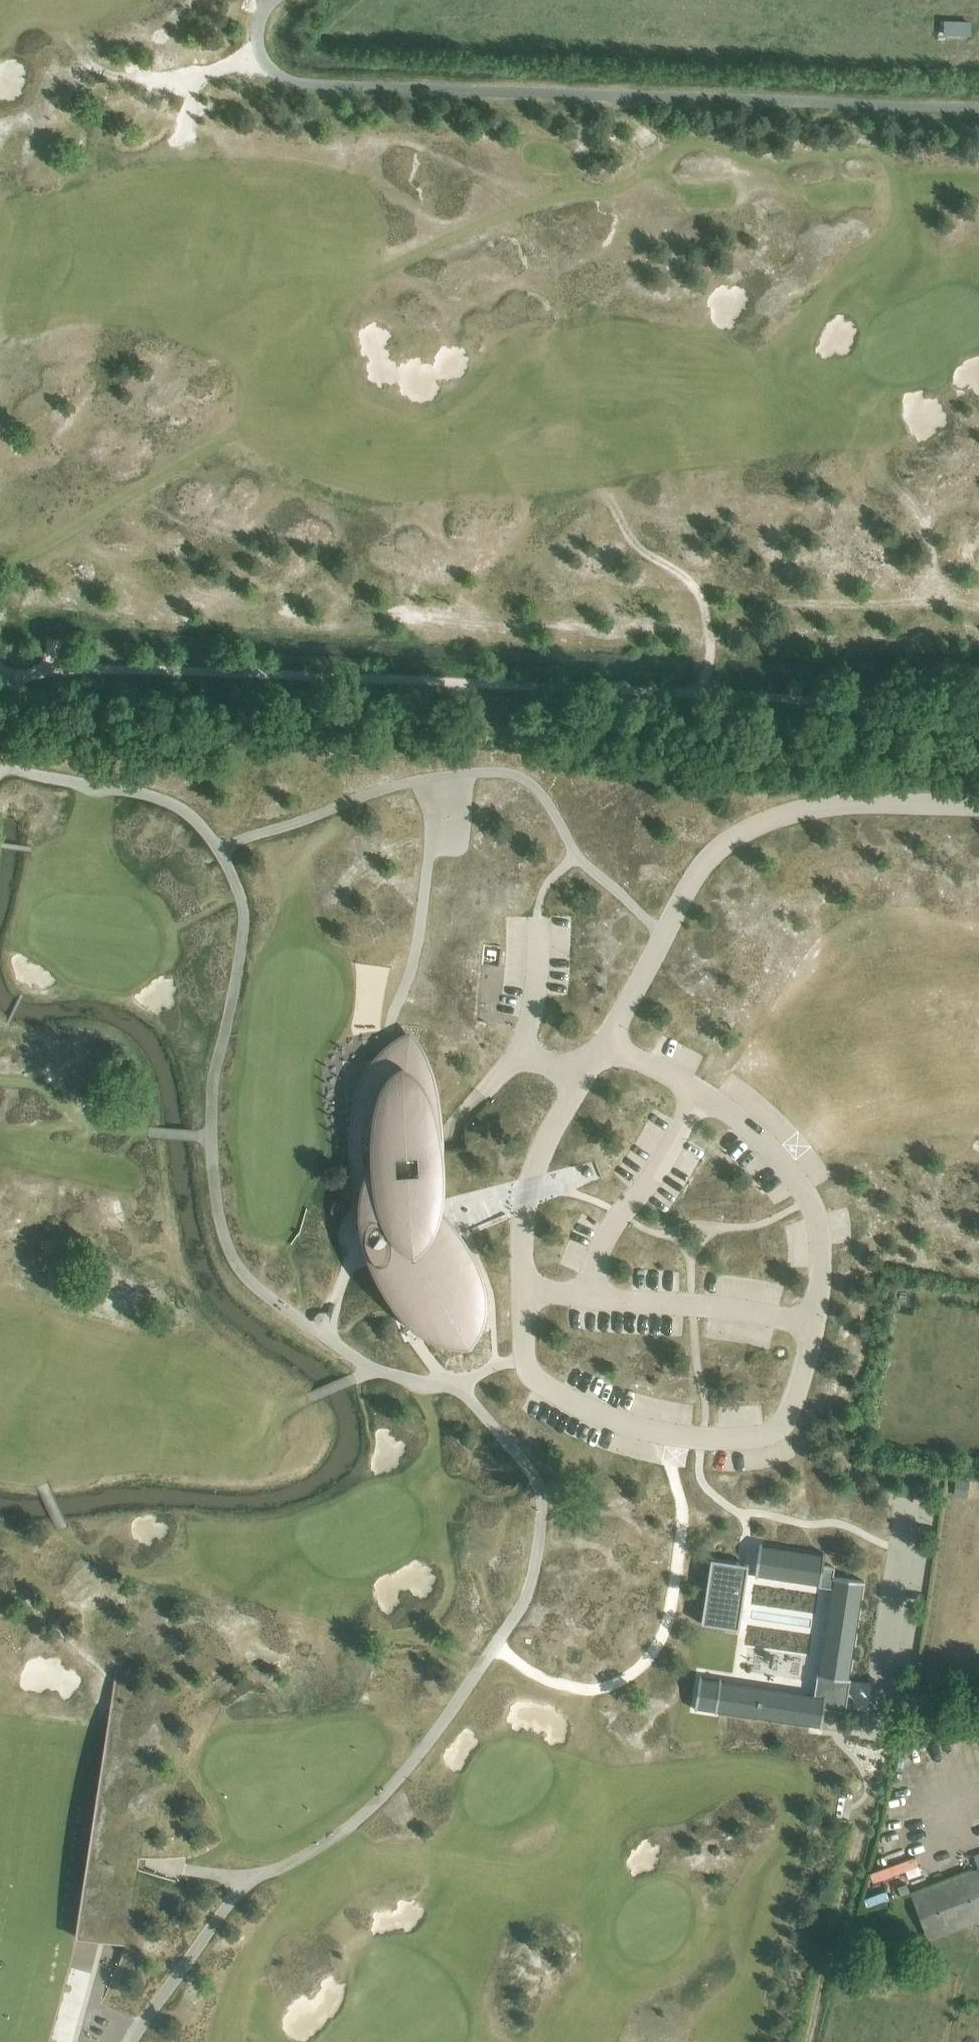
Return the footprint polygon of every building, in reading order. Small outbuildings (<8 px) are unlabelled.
[(942,18),(941,33),(966,33),(966,18),(942,18)] [(359,1161),(350,1162),(354,1217),(390,1304),(406,1341),(436,1328),(482,1308),(450,1232),(440,1236),(430,1213),(434,1212),(425,1080),(421,1067),(411,1059),(398,1056),(386,1060),(378,1067),(371,1076),(369,1087),(369,1111),(383,1132),(360,1134),(361,1150),(359,1150),(359,1161)] [(699,1676),(694,1709),(697,1709),(697,1708),(714,1711),(714,1712),(716,1712),(717,1711),(819,1727),(819,1728),(821,1728),(824,1708),(845,1711),(850,1679),(849,1678),(863,1583),(864,1583),(865,1581),(833,1576),(835,1567),(823,1565),(825,1553),(823,1553),(823,1554),(761,1545),(762,1543),(760,1543),(755,1576),(757,1576),(757,1575),(818,1584),(818,1586),(831,1588),(818,1674),(817,1673),(814,1694),(721,1680),(721,1679),(719,1679),(719,1680),(701,1677),(701,1676),(699,1676)] [(711,1558),(701,1623),(739,1629),(749,1564),(711,1558)] [(119,1667),(101,1780),(122,1783),(129,1734),(138,1738),(120,1856),(138,1858),(164,1687),(119,1667)] [(978,1869),(911,1895),(928,1939),(978,1920),(978,1869)]
